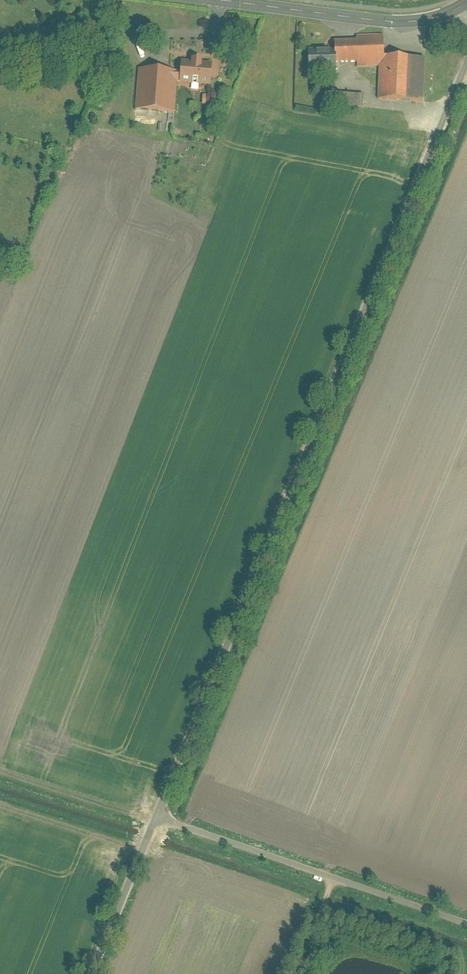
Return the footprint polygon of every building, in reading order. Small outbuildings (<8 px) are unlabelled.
[(332,72),(334,66),(376,65),(376,40),(328,41),(328,52),(305,52),(305,72),(332,72)] [(383,60),(382,99),(421,99),(421,60),(383,60)] [(186,62),(185,84),(217,85),(217,63),(186,62)] [(183,71),(159,69),(157,111),(180,112),(183,71)] [(325,93),(324,105),(362,108),(362,96),(325,93)]
